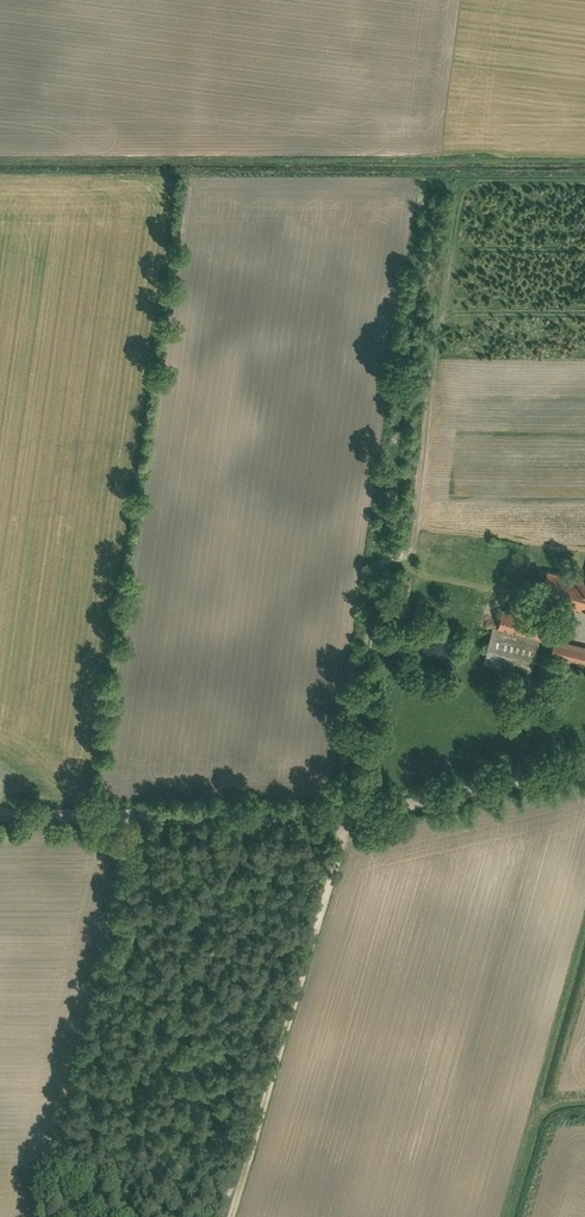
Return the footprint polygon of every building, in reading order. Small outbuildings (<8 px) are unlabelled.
[(547,574),(543,596),(584,605),(584,582),(547,574)] [(493,627),(485,662),(532,672),(538,645),(543,646),(546,629),(501,619),(499,628),(493,627)] [(550,656),(584,664),(584,647),(554,639),(550,656)]
